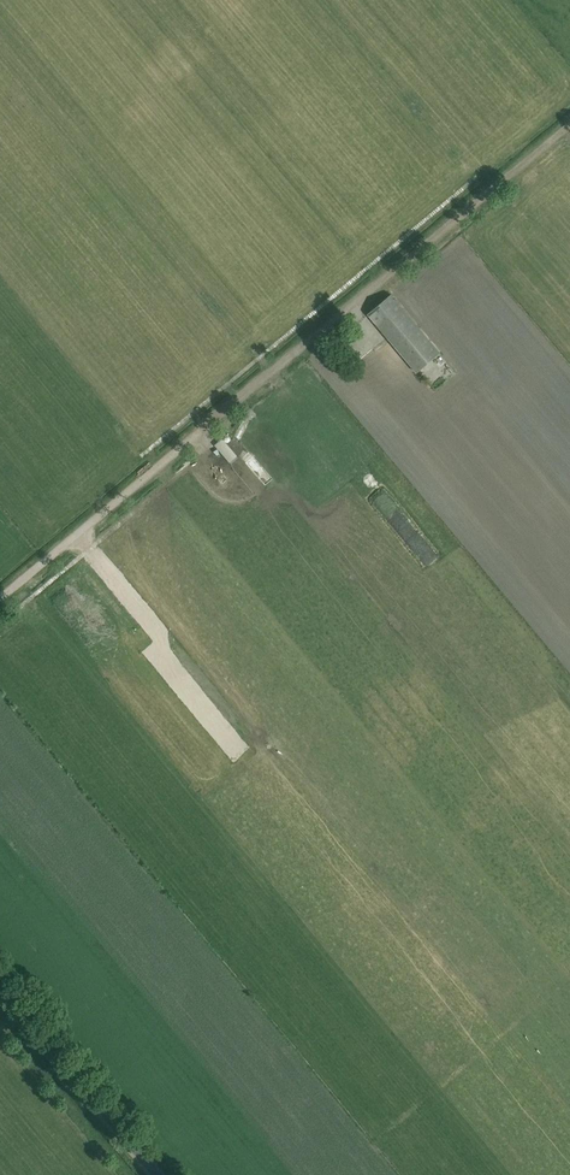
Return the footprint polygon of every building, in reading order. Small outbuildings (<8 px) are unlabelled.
[(441,353),(391,294),(368,314),(417,373),(441,353)]
